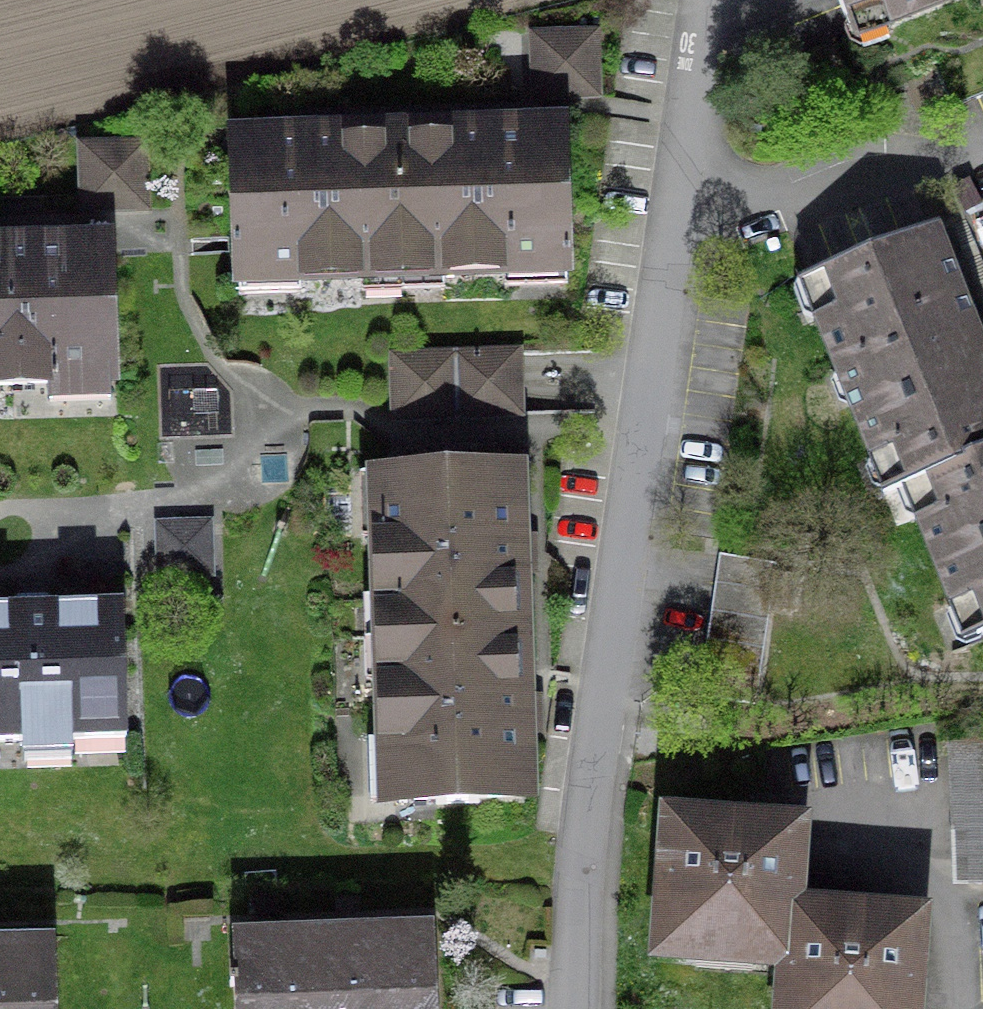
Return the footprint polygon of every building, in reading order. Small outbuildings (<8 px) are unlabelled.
[(850,34),(927,0),(835,0),(850,34)] [(593,35),(529,37),(531,102),(595,100),(593,35)] [(391,126),(398,287),(570,280),(563,119),(391,126)] [(398,287),(391,126),(217,133),(223,294),(398,287)] [(934,223),(785,283),(879,496),(900,487),(982,454),(982,348),(934,223)] [(113,403),(108,244),(0,247),(0,406),(113,403)] [(517,422),(520,350),(422,346),(421,379),(456,381),(455,419),(517,422)] [(982,634),(982,454),(900,487),(962,642),(982,634)] [(365,642),(530,634),(523,464),(357,471),(365,642)] [(210,523),(157,525),(159,581),(212,579),(210,523)] [(773,568),(722,560),(700,693),(750,701),(773,568)] [(0,605),(0,740),(125,738),(123,603),(0,605)] [(530,634),(365,642),(372,808),(537,800),(530,634)] [(783,981),(793,897),(803,823),(660,804),(640,963),(783,981)] [(793,897),(783,981),(779,1008),(921,1008),(933,915),(793,897)] [(227,926),(229,1008),(436,1008),(433,920),(227,926)] [(51,930),(0,932),(0,1008),(54,1008),(51,930)]
